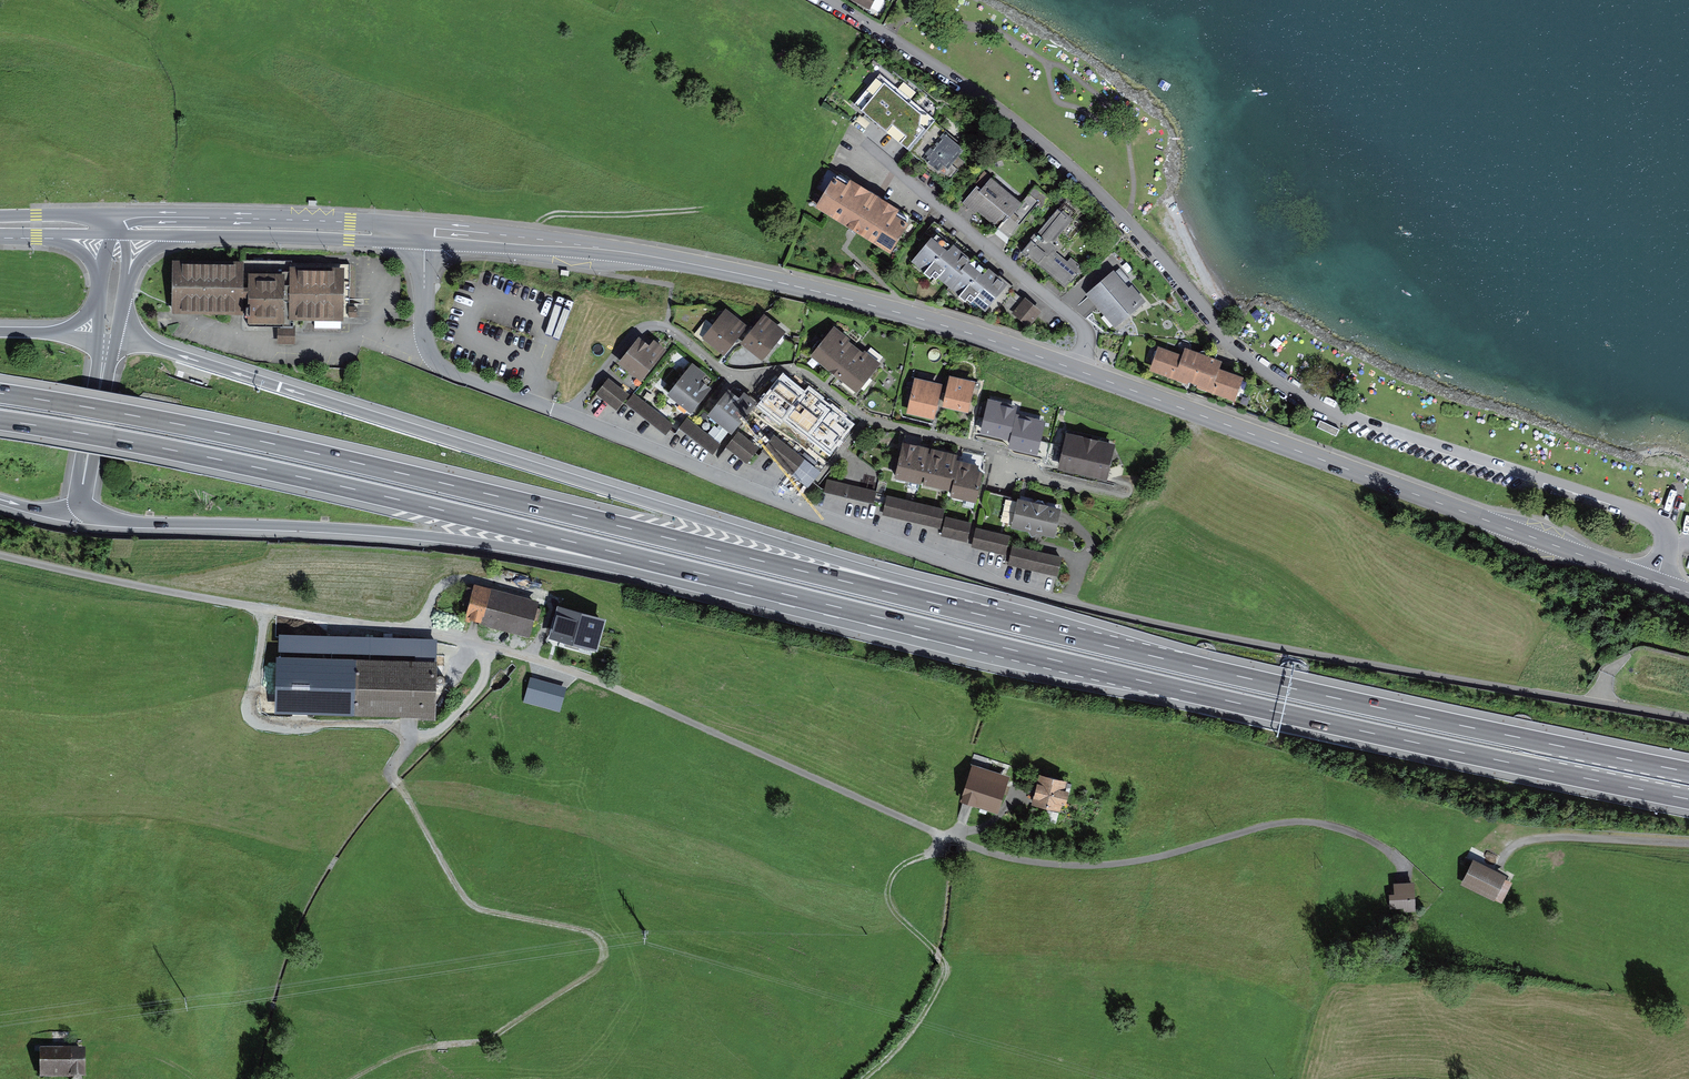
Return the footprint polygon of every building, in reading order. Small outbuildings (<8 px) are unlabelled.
[(855,105),(910,150),(932,123),(934,121),(880,75),(855,105)] [(932,123),(910,150),(947,181),(964,161),(958,156),(963,150),(932,123)] [(983,172),(957,202),(1006,243),(1044,198),(1032,187),(1019,202),(983,172)] [(837,175),(817,205),(855,231),(888,253),(908,222),(837,175)] [(1060,211),(1025,254),(1065,287),(1081,267),(1062,252),(1081,229),(1060,211)] [(960,269),(968,260),(939,235),(936,239),(933,237),(913,260),(934,278),(937,275),(949,286),(963,271),(960,269)] [(1015,249),(1022,253),(1029,244),(1022,239),(1015,249)] [(963,271),(949,286),(965,299),(968,295),(984,309),(1006,283),(990,269),(985,275),(968,260),(960,269),(963,271)] [(291,263),(176,263),(176,310),(249,310),(249,323),(290,323),(290,316),(341,316),(342,269),(291,269),(291,263)] [(1116,270),(1089,294),(1115,324),(1142,300),(1116,270)] [(1039,313),(1024,301),(1014,314),(1028,326),(1039,313)] [(726,309),(704,337),(724,352),(745,325),(726,309)] [(763,316),(742,342),(762,357),(782,331),(763,316)] [(855,346),(832,328),(812,354),(834,371),(855,346)] [(638,337),(615,364),(640,384),(668,351),(650,336),(645,342),(638,337)] [(1154,345),(1144,371),(1232,404),(1242,378),(1217,369),(1220,361),(1182,346),(1179,355),(1154,345)] [(877,364),(855,346),(834,371),(857,389),(877,364)] [(707,374),(695,364),(669,397),(692,415),(711,390),(701,382),(707,374)] [(831,454),(855,424),(809,387),(804,393),(783,376),(757,407),(778,423),(784,415),(831,454)] [(975,382),(950,377),(944,407),(968,412),(975,382)] [(629,395),(610,380),(600,393),(619,408),(629,395)] [(942,387),(913,381),(906,413),(935,419),(942,387)] [(727,383),(702,416),(730,438),(756,404),(727,383)] [(667,420),(637,396),(628,407),(658,431),(667,420)] [(981,432),(1010,438),(1016,413),(1017,405),(989,399),(981,432)] [(1016,413),(1010,438),(1008,446),(1037,453),(1044,420),(1016,413)] [(1339,429),(1320,420),(1316,428),(1335,438),(1339,429)] [(759,448),(739,433),(726,450),(746,465),(759,448)] [(1090,439),(1067,434),(1060,466),(1083,471),(1090,439)] [(820,471),(776,435),(763,452),(807,488),(820,471)] [(1112,444),(1090,439),(1083,471),(1105,476),(1112,444)] [(927,448),(904,443),(897,475),(920,480),(927,448)] [(956,455),(932,450),(925,482),(948,487),(956,455)] [(983,467),(960,462),(952,494),(976,499),(983,467)] [(877,492),(827,479),(823,494),(873,507),(877,492)] [(943,510),(887,497),(882,516),(939,529),(943,510)] [(1059,508),(1019,499),(1013,526),(1053,535),(1059,508)] [(973,525),(946,518),(942,537),(968,544),(973,525)] [(1009,537),(976,528),(971,548),(1004,556),(1009,537)] [(1063,558),(1013,547),(1009,567),(1059,578),(1063,558)] [(469,588),(462,618),(529,633),(536,603),(469,588)] [(557,610),(549,639),(593,651),(601,622),(557,610)] [(354,659),(351,703),(433,709),(436,664),(354,659)] [(971,768),(960,798),(996,811),(1007,781),(971,768)] [(1037,776),(1029,806),(1062,814),(1070,785),(1037,776)] [(1509,874),(1475,859),(1464,884),(1497,899),(1509,874)] [(1414,890),(1394,891),(1395,901),(1389,901),(1390,913),(1415,912),(1414,890)] [(83,1050),(44,1050),(44,1073),(83,1073),(83,1050)]
